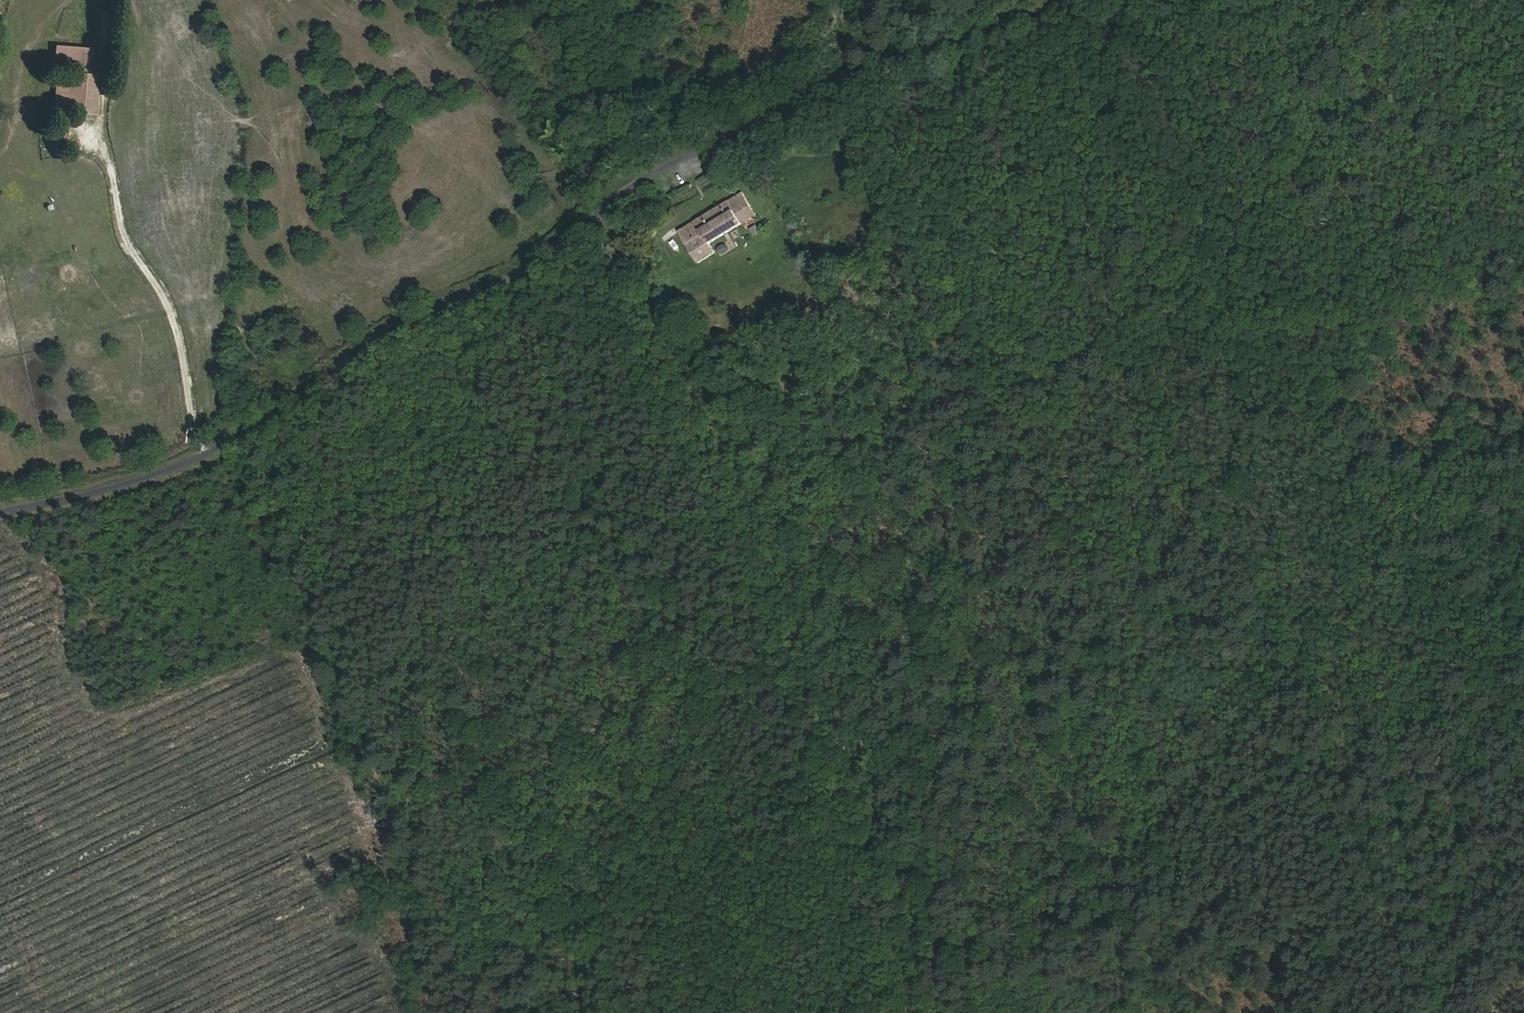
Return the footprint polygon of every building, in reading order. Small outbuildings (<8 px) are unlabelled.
[(82,70),(82,77),(102,79),(103,72),(82,70)] [(68,110),(80,111),(82,77),(70,76),(68,110)] [(82,77),(80,111),(100,113),(102,79),(82,77)] [(102,79),(100,113),(107,113),(109,79),(102,79)] [(69,130),(68,146),(78,147),(80,131),(69,130)] [(706,244),(753,216),(741,195),(677,233),(695,263),(712,253),(706,244)]
